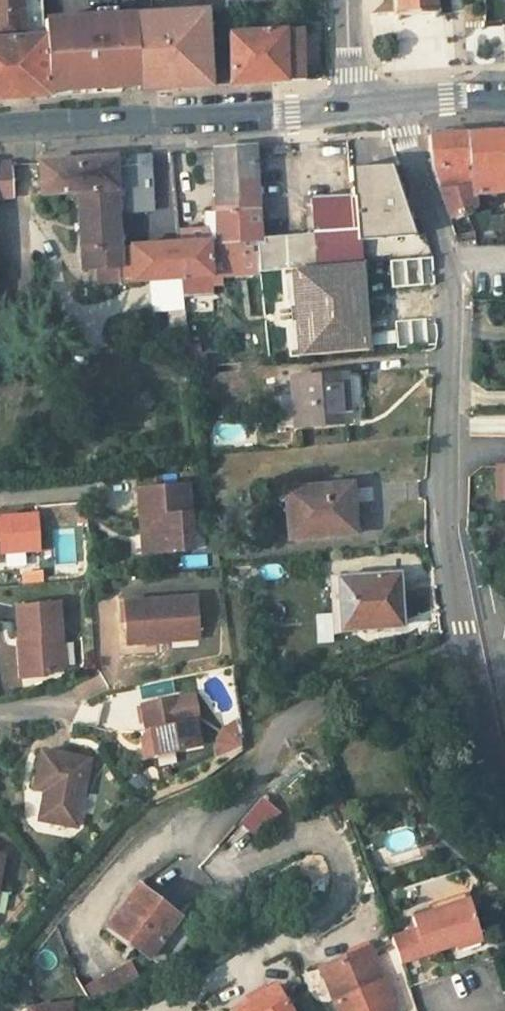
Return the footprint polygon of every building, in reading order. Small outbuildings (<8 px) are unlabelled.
[(13,98),(49,96),(43,21),(42,0),(0,0),(0,99),(13,98)] [(395,13),(391,14),(391,17),(395,17),(395,21),(399,20),(398,16),(432,14),(432,18),(436,18),(436,14),(440,14),(440,10),(436,11),(435,0),(394,0),(395,13)] [(206,11),(136,15),(139,85),(148,84),(156,84),(171,83),(171,88),(182,87),(210,86),(206,11)] [(136,15),(43,21),(49,96),(50,96),(49,86),(69,84),(70,89),(88,88),(101,87),(101,82),(121,81),(121,86),(139,85),(136,15)] [(301,30),(229,34),(230,84),(265,82),(302,79),(301,30)] [(121,81),(101,82),(101,87),(101,92),(121,91),(121,86),(121,81)] [(69,84),(49,86),(50,96),(70,95),(70,89),(69,84)] [(428,136),(431,168),(449,218),(474,206),(473,193),(504,191),(504,131),(499,131),(489,132),(441,135),(428,136)] [(290,152),(290,145),(274,146),(274,153),(290,152)] [(432,256),(416,211),(405,211),(399,195),(411,194),(400,166),(349,169),(351,195),(311,198),(314,233),(259,238),(252,147),(215,150),(216,184),(217,210),(234,209),(238,273),(361,263),(361,262),(402,259),(429,257),(432,256)] [(216,184),(215,150),(198,151),(200,185),(216,184)] [(151,154),(115,157),(117,190),(118,212),(119,212),(128,212),(153,210),(152,185),(152,178),(151,154)] [(77,159),(40,163),(42,194),(78,192),(117,190),(115,157),(77,159)] [(10,163),(0,164),(0,198),(13,197),(10,163)] [(117,190),(78,192),(82,251),(83,251),(84,267),(98,267),(109,266),(110,283),(122,282),(120,247),(118,212),(117,190)] [(238,273),(234,209),(217,210),(217,211),(219,240),(212,241),(211,228),(208,229),(181,230),(182,243),(179,243),(183,277),(185,295),(213,292),(212,283),(222,282),(222,274),(238,273)] [(219,240),(217,211),(207,212),(208,229),(211,228),(212,241),(219,240)] [(183,277),(179,243),(120,247),(122,282),(153,280),(183,277)] [(434,288),(429,257),(402,259),(405,290),(434,288)] [(110,283),(109,266),(98,267),(99,284),(110,283)] [(185,295),(183,277),(153,280),(155,303),(168,302),(185,302),(185,295)] [(190,348),(185,302),(168,302),(173,349),(190,348)] [(205,363),(204,350),(191,351),(192,365),(205,363)] [(347,422),(343,374),(293,379),(298,426),(347,422)] [(491,463),(492,499),(504,499),(504,462),(491,463)] [(190,520),(187,484),(137,488),(140,527),(149,526),(152,554),(193,550),(190,520)] [(347,533),(344,501),(351,500),(350,484),(285,490),(290,537),(347,533)] [(354,532),(351,500),(344,501),(347,533),(354,532)] [(37,549),(35,514),(0,517),(0,552),(37,549)] [(207,548),(204,519),(190,520),(193,550),(207,548)] [(152,554),(149,526),(140,527),(143,555),(152,554)] [(401,595),(399,572),(337,577),(341,631),(396,627),(394,595),(401,595)] [(403,626),(401,595),(394,595),(396,627),(403,626)] [(198,630),(195,596),(124,601),(127,643),(173,640),(172,632),(198,630)] [(65,667),(59,602),(15,606),(18,640),(25,639),(29,677),(44,676),(51,669),(65,667)] [(198,638),(198,630),(172,632),(173,640),(198,638)] [(29,677),(25,639),(18,640),(21,678),(29,677)] [(183,722),(178,697),(141,704),(146,728),(149,727),(155,753),(199,744),(194,720),(183,722)] [(241,744),(235,719),(221,723),(213,737),(216,751),(241,744)] [(155,753),(149,727),(146,728),(139,738),(143,755),(155,753)] [(77,826),(88,760),(40,751),(36,778),(46,780),(44,791),(39,820),(77,826)] [(44,791),(46,780),(36,778),(34,789),(44,791)] [(253,838),(277,812),(259,795),(235,820),(253,838)] [(166,971),(196,930),(178,917),(137,886),(120,909),(125,913),(112,930),(166,971)] [(480,903),(475,897),(467,899),(470,909),(480,903)] [(470,909),(467,899),(412,917),(416,929),(424,954),(479,936),(470,909)] [(282,912),(278,902),(264,908),(268,918),(282,912)] [(416,929),(410,931),(419,956),(424,954),(416,929)] [(410,931),(391,937),(399,958),(401,962),(419,956),(410,931)] [(368,947),(327,965),(341,999),(334,1002),(338,1010),(395,1010),(368,947)] [(102,999),(141,978),(132,961),(93,982),(102,999)] [(341,999),(327,965),(320,968),(334,1002),(341,999)] [(102,999),(93,982),(83,987),(93,1004),(102,999)] [(275,986),(232,1010),(289,1010),(275,986)]
